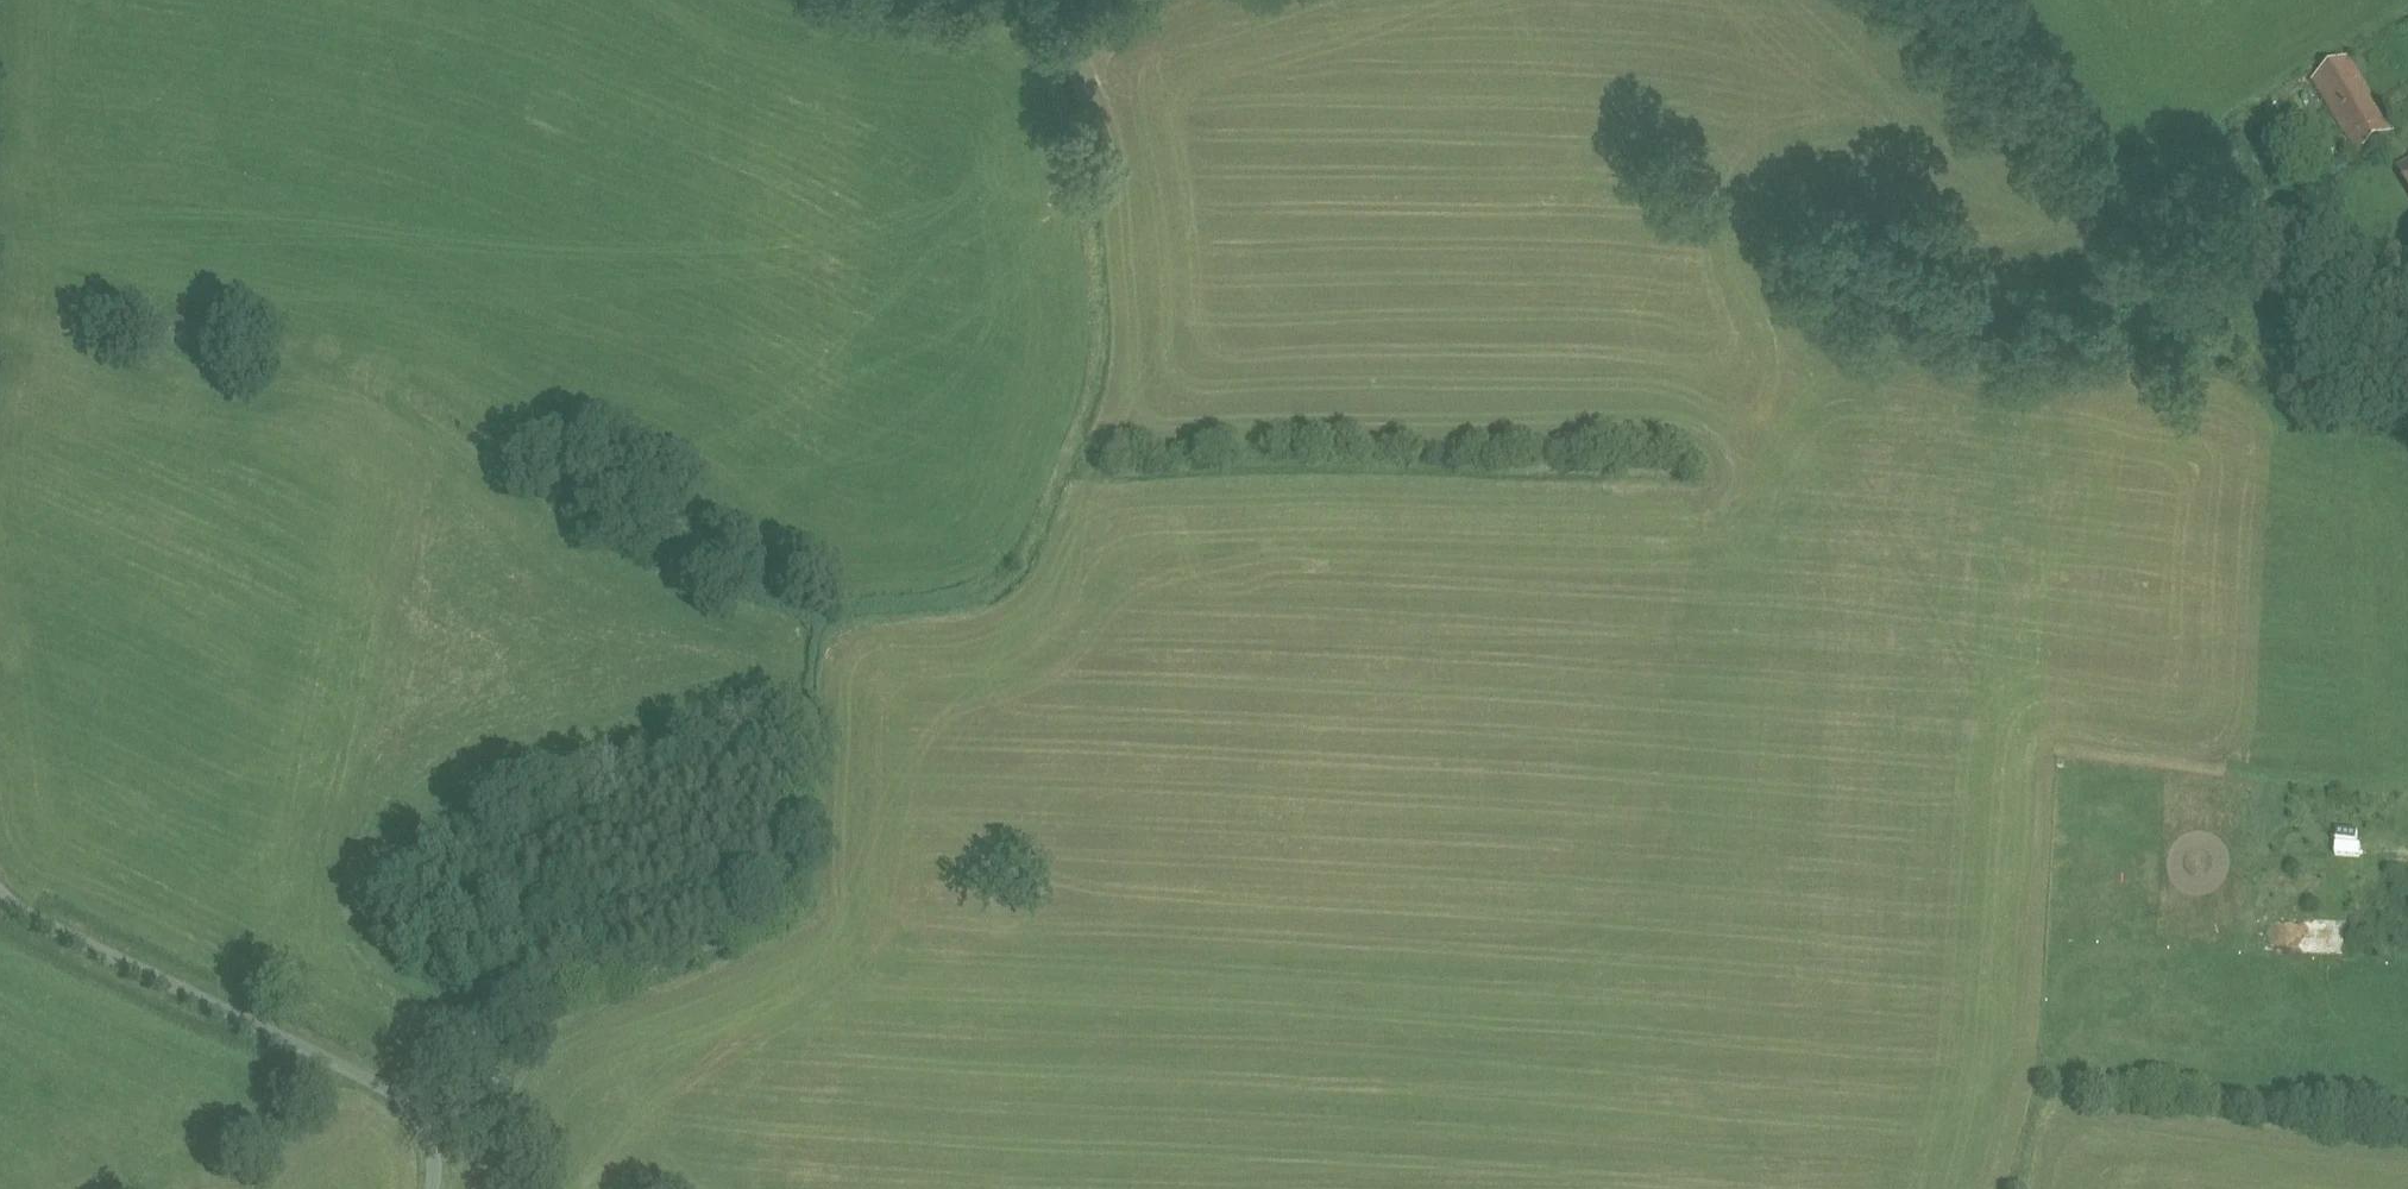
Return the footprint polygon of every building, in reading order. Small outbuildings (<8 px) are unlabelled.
[(2358,152),(2394,130),(2350,58),(2314,79),(2358,152)] [(2398,168),(2407,184),(2407,162),(2398,168)]
